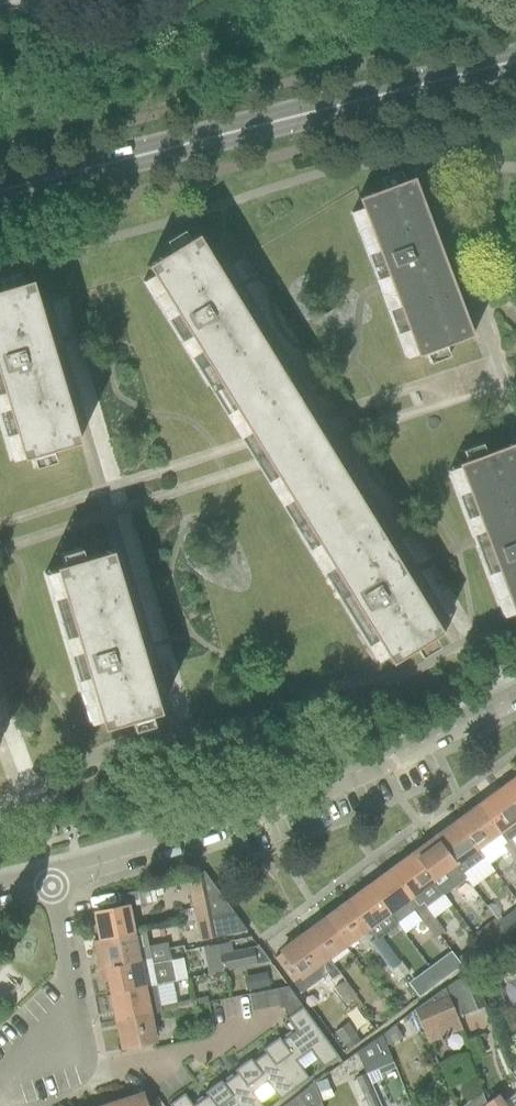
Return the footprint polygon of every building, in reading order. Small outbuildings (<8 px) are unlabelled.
[(473,336),(442,255),(413,178),(404,182),(401,171),(381,179),(385,189),(357,199),(361,209),(351,213),(406,359),(416,355),(417,357),(426,354),(430,364),(449,357),(445,347),(473,336)] [(441,633),(412,585),(352,487),(322,442),(309,421),(197,236),(189,241),(183,231),(166,242),(171,251),(146,267),(152,276),(143,282),(240,444),(253,466),(376,661),(385,655),(390,664),(415,649),(421,658),(439,647),(433,638),(441,633)] [(79,443),(31,281),(21,284),(18,274),(0,279),(0,285),(1,290),(0,290),(0,425),(10,461),(21,457),(22,460),(31,457),(34,468),(54,462),(51,451),(79,443)] [(487,575),(503,617),(513,613),(515,622),(515,452),(513,444),(486,454),(482,444),(462,451),(466,461),(457,465),(458,467),(448,471),(487,575)] [(150,716),(159,713),(111,551),(83,559),(80,549),(60,555),(63,565),(54,568),(54,571),(44,574),(88,723),(99,720),(102,730),(130,722),(133,732),(153,726),(150,716)] [(501,790),(515,810),(515,779),(501,790)] [(515,834),(515,810),(501,790),(479,806),(500,834),(499,835),(503,840),(504,839),(506,842),(510,840),(510,839),(515,834)] [(499,835),(500,834),(479,806),(457,822),(483,858),(484,858),(478,850),(499,835)] [(462,874),(483,858),(457,822),(435,838),(462,874)] [(435,838),(413,855),(434,883),(443,896),(466,879),(462,874),(435,838)] [(506,842),(504,839),(503,840),(499,843),(510,859),(515,855),(515,848),(510,840),(506,842)] [(443,896),(434,883),(413,855),(392,870),(419,906),(423,903),(427,908),(443,896)] [(419,906),(392,870),(370,887),(388,912),(391,915),(396,923),(413,911),(419,906)] [(139,890),(131,892),(134,905),(155,902),(152,887),(139,890)] [(391,915),(388,912),(370,887),(348,903),(369,931),(391,915)] [(196,921),(234,913),(216,889),(190,894),(196,921)] [(347,947),(369,931),(348,903),(326,919),(347,947)] [(435,919),(427,908),(423,903),(419,906),(413,911),(422,924),(429,920),(431,922),(435,919)] [(94,943),(132,935),(126,907),(95,913),(101,940),(93,941),(94,943)] [(496,922),(500,927),(506,934),(515,927),(515,908),(496,922)] [(200,940),(247,931),(234,913),(196,921),(200,940)] [(326,919),(304,935),(325,964),(347,947),(326,919)] [(433,939),(444,931),(435,919),(431,922),(429,920),(422,924),(433,939)] [(505,935),(506,934),(500,927),(478,943),(486,956),(508,940),(505,935)] [(132,935),(94,943),(99,969),(151,959),(148,947),(145,932),(132,935)] [(282,952),(274,958),(287,975),(292,982),(300,993),(318,981),(325,975),(330,971),(325,964),(304,935),(281,952),(282,952)] [(374,939),(369,943),(379,957),(388,950),(380,939),(378,936),(374,939)] [(465,972),(486,956),(478,943),(456,960),(465,972)] [(220,972),(269,962),(257,945),(256,946),(257,946),(217,955),(220,972)] [(172,960),(170,960),(168,950),(164,950),(165,956),(169,956),(170,961),(152,965),(151,959),(99,969),(100,982),(109,980),(112,994),(155,985),(176,981),(172,960)] [(388,950),(379,957),(389,971),(394,966),(398,964),(388,950)] [(398,964),(394,966),(403,978),(409,973),(401,962),(398,964)] [(441,964),(432,970),(440,980),(448,973),(441,964)] [(389,971),(388,971),(396,983),(403,978),(394,966),(389,971)] [(458,1019),(482,1009),(470,974),(447,986),(458,1019)] [(346,1003),(356,996),(346,983),(341,986),(340,984),(334,988),(346,1003)] [(161,1012),(160,1007),(155,985),(112,994),(117,1021),(151,1014),(161,1012)] [(279,1038),(263,1049),(293,1090),(308,1079),(295,1060),(309,1050),(323,1068),(337,1058),(302,1006),(289,986),(278,988),(281,1005),(289,1016),(285,1019),(286,1020),(287,1020),(295,1031),(281,1041),(279,1038)] [(424,1034),(458,1019),(447,986),(443,988),(414,1011),(424,1034)] [(278,988),(263,991),(266,1008),(281,1005),(278,988)] [(263,991),(248,994),(252,1011),(266,1008),(263,991)] [(196,1011),(195,1005),(194,1000),(178,1003),(179,1008),(176,1009),(177,1015),(196,1011)] [(176,1009),(179,1008),(178,1003),(160,1007),(161,1012),(162,1018),(177,1015),(176,1009)] [(123,1048),(157,1041),(151,1014),(117,1021),(123,1048)] [(346,1051),(360,1040),(347,1023),(333,1033),(346,1051)] [(396,1023),(382,1034),(387,1046),(403,1037),(396,1023)] [(220,1081),(238,1105),(261,1105),(251,1092),(265,1082),(279,1100),(293,1090),(263,1049),(262,1050),(265,1053),(253,1062),(250,1059),(234,1071),(237,1074),(223,1084),(220,1081)] [(328,1080),(316,1085),(321,1100),(334,1095),(328,1080)] [(220,1081),(204,1093),(207,1096),(193,1105),(238,1105),(220,1081)] [(285,1105),(321,1105),(320,1102),(320,1101),(315,1084),(314,1084),(313,1083),(296,1097),(285,1105)] [(169,1105),(170,1105),(193,1105),(184,1095),(185,1094),(184,1093),(169,1105)] [(142,1095),(115,1104),(116,1105),(146,1105),(142,1095)] [(498,1095),(486,1104),(487,1105),(506,1105),(498,1095)]
